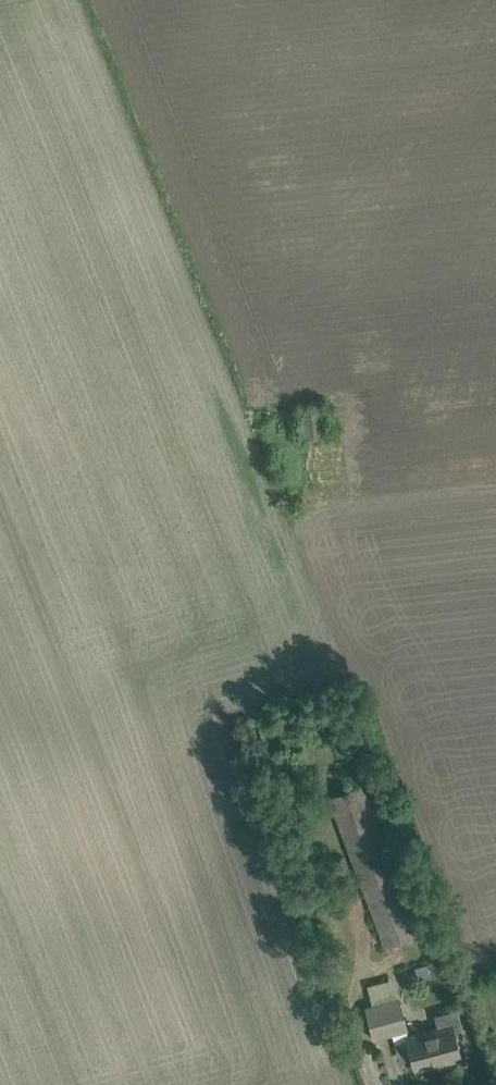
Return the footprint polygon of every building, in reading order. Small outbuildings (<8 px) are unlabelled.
[(364,785),(331,796),(385,946),(418,934),(417,932),(415,928),(411,915),(408,907),(364,785)] [(375,1037),(407,1029),(399,999),(393,980),(369,987),(374,1006),(367,1008),(375,1037)] [(460,1057),(454,1034),(464,1032),(458,1008),(435,1015),(438,1028),(409,1036),(410,1041),(401,1043),(405,1058),(414,1056),(417,1069),(460,1057)]
